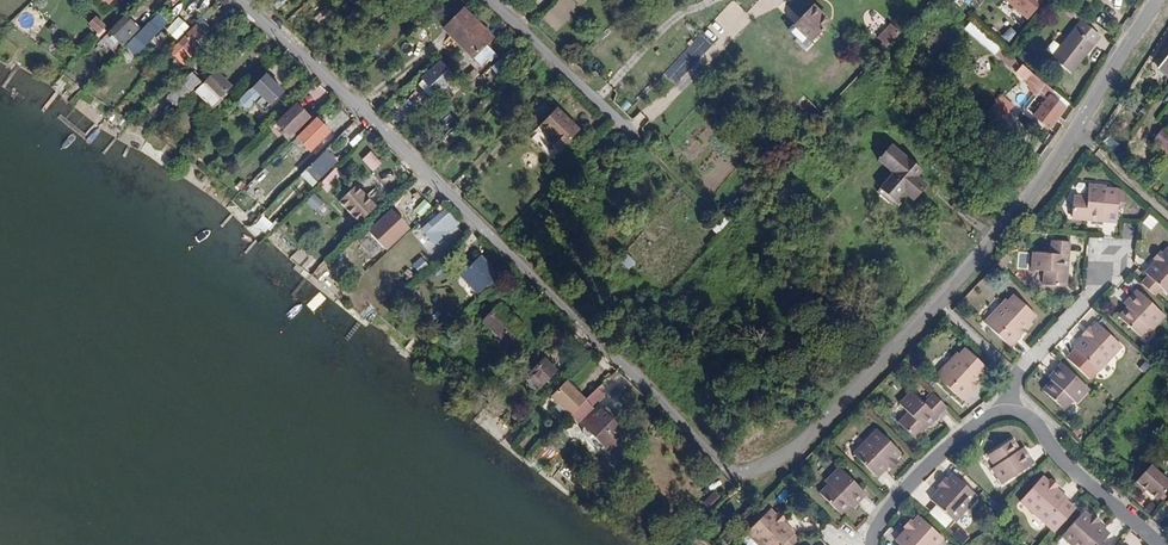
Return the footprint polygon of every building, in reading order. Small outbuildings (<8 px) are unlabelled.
[(1046,0),(1007,0),(1029,19),(1046,0)] [(809,6),(792,24),(810,41),(827,23),(809,6)] [(471,57),(487,42),(470,24),(473,20),(462,8),(443,28),(471,57)] [(181,36),(192,21),(180,12),(169,27),(181,36)] [(88,25),(100,37),(109,28),(97,16),(88,25)] [(110,31),(121,42),(136,29),(124,17),(110,31)] [(473,20),(470,24),(487,42),(491,38),(473,20)] [(1078,20),(1049,58),(1070,74),(1099,37),(1078,20)] [(892,22),(878,36),(888,47),(902,32),(892,22)] [(134,38),(143,47),(158,32),(149,23),(134,38)] [(806,46),(810,41),(792,24),(788,28),(806,46)] [(966,28),(979,40),(983,36),(969,24),(966,28)] [(194,41),(202,32),(195,26),(178,44),(191,56),(200,46),(194,41)] [(1002,34),(1007,42),(1018,35),(1013,27),(1002,34)] [(160,43),(166,36),(161,32),(155,38),(160,43)] [(114,49),(120,43),(112,34),(105,40),(114,49)] [(981,42),(991,49),(995,43),(987,36),(981,42)] [(1156,68),(1167,78),(1167,54),(1156,68)] [(976,72),(989,68),(985,55),(972,59),(976,72)] [(439,63),(423,79),(437,93),(453,78),(439,63)] [(470,82),(478,74),(474,70),(466,78),(470,82)] [(228,86),(213,71),(204,80),(200,84),(215,99),(222,93),(228,86)] [(166,96),(176,106),(198,83),(188,73),(166,96)] [(264,75),(246,93),(253,101),(264,112),(282,94),(264,75)] [(431,99),(437,93),(423,79),(418,84),(431,99)] [(200,84),(196,88),(214,106),(224,95),(222,93),(215,99),(200,84)] [(1063,101),(1050,90),(1031,114),(1047,128),(1067,104),(1063,101)] [(247,108),(253,101),(246,93),(239,101),(247,108)] [(286,140),(305,120),(291,107),(272,126),(286,140)] [(554,109),(537,126),(540,129),(552,140),(550,142),(556,148),(557,149),(577,130),(554,109)] [(642,128),(649,121),(641,112),(633,119),(642,128)] [(316,118),(300,133),(315,148),(326,137),(323,134),(328,130),(316,118)] [(552,140),(540,129),(529,139),(547,156),(556,148),(550,142),(552,140)] [(1167,153),(1167,132),(1164,129),(1152,146),(1166,155),(1167,153)] [(890,145),(877,159),(892,173),(876,191),(892,205),(902,193),(912,202),(927,185),(917,176),(922,170),(906,157),(905,158),(890,145)] [(1134,164),(1151,175),(1161,161),(1144,150),(1134,164)] [(315,182),(336,163),(326,151),(304,171),(315,182)] [(361,161),(375,170),(381,161),(367,152),(361,161)] [(361,168),(355,161),(347,169),(353,175),(361,168)] [(349,179),(353,175),(347,169),(342,173),(349,179)] [(359,224),(375,208),(355,187),(338,203),(359,224)] [(1070,220),(1091,221),(1091,224),(1114,226),(1115,206),(1104,205),(1105,189),(1088,187),(1086,200),(1072,199),(1070,220)] [(307,203),(318,211),(324,202),(314,194),(307,203)] [(421,217),(432,206),(424,199),(414,209),(421,217)] [(440,236),(457,222),(446,210),(430,223),(440,236)] [(367,231),(384,250),(407,229),(390,211),(367,231)] [(1149,214),(1144,224),(1154,229),(1159,220),(1149,214)] [(263,233),(273,224),(265,215),(255,224),(263,233)] [(711,227),(716,233),(729,223),(724,217),(711,227)] [(1123,223),(1123,239),(1089,237),(1089,252),(1121,254),(1122,240),(1134,241),(1135,223),(1123,223)] [(1065,289),(1066,270),(1069,270),(1070,245),(1051,244),(1050,256),(1033,254),(1031,273),(1043,274),(1042,288),(1065,289)] [(1149,270),(1143,276),(1147,280),(1141,286),(1156,299),(1161,293),(1167,299),(1167,251),(1167,250),(1156,262),(1155,264),(1157,266),(1152,270),(1150,268),(1149,270)] [(620,260),(630,269),(637,262),(627,252),(620,260)] [(423,256),(413,264),(418,272),(429,264),(423,256)] [(478,294),(498,276),(479,257),(459,276),(478,294)] [(1155,264),(1156,262),(1153,259),(1146,267),(1149,270),(1150,268),(1152,270),(1157,266),(1155,264)] [(493,304),(501,295),(496,289),(487,299),(493,304)] [(1165,319),(1135,292),(1125,302),(1131,307),(1128,310),(1119,320),(1141,340),(1149,331),(1151,333),(1165,319)] [(1022,327),(1024,329),(1029,323),(1035,316),(1012,296),(995,315),(993,313),(983,324),(1010,349),(1020,339),(1015,335),(1022,327)] [(507,345),(523,328),(499,303),(482,321),(507,345)] [(571,331),(574,327),(568,322),(565,325),(571,331)] [(1015,335),(1020,339),(1032,325),(1029,323),(1024,329),(1022,327),(1015,335)] [(1082,346),(1080,344),(1079,345),(1074,351),(1099,373),(1121,349),(1097,326),(1086,337),(1085,339),(1087,341),(1082,346)] [(558,347),(570,334),(563,327),(551,340),(558,347)] [(1084,334),(1076,342),(1079,345),(1080,344),(1082,346),(1087,341),(1085,339),(1086,337),(1084,334)] [(962,405),(973,392),(970,389),(976,382),(978,383),(983,378),(988,372),(965,351),(949,369),(946,366),(934,380),(962,405)] [(531,375),(542,386),(557,371),(545,360),(531,375)] [(1053,378),(1055,380),(1052,384),(1043,394),(1065,413),(1074,403),(1077,406),(1089,393),(1062,368),(1053,378)] [(612,385),(622,384),(621,375),(611,375),(612,385)] [(985,379),(983,378),(978,383),(976,382),(970,389),(973,392),(985,379)] [(570,415),(585,401),(566,381),(551,396),(570,415)] [(570,415),(578,423),(603,399),(596,391),(585,401),(570,415)] [(928,424),(931,426),(947,409),(934,396),(924,406),(911,394),(899,407),(908,415),(899,426),(914,440),(928,424)] [(572,449),(591,463),(623,430),(619,427),(624,422),(605,404),(582,429),(581,432),(583,438),(572,449)] [(916,442),(931,426),(928,424),(914,440),(916,442)] [(894,460),(896,458),(900,453),(876,431),(852,456),(876,479),(887,467),(889,465),(887,463),(893,458),(894,460)] [(1026,453),(1022,456),(1019,452),(1012,442),(987,459),(994,468),(991,471),(1001,486),(1034,464),(1026,453)] [(537,462),(547,452),(539,444),(529,454),(537,462)] [(899,461),(896,458),(894,460),(893,458),(887,463),(889,465),(887,467),(891,470),(899,461)] [(1112,470),(1120,477),(1128,468),(1121,461),(1112,470)] [(1141,488),(1145,491),(1155,501),(1167,486),(1167,484),(1149,466),(1133,485),(1138,490),(1141,488)] [(851,504),(854,501),(858,504),(867,495),(840,469),(828,482),(830,484),(821,493),(841,514),(851,504)] [(940,489),(939,491),(930,501),(954,524),(978,499),(953,475),(947,481),(946,483),(948,485),(943,491),(940,489)] [(1049,483),(1047,481),(1042,477),(1019,502),(1045,525),(1067,499),(1055,489),(1054,488),(1052,490),(1047,485),(1049,483)] [(936,488),(939,491),(940,489),(943,491),(948,485),(946,483),(947,481),(944,479),(936,488)] [(1047,485),(1052,490),(1054,488),(1055,489),(1058,486),(1049,479),(1047,481),(1049,483),(1047,485)] [(715,491),(704,502),(710,507),(720,497),(715,491)] [(782,522),(780,524),(775,518),(776,517),(775,516),(771,511),(747,535),(757,544),(785,544),(795,535),(783,524),(782,522)] [(1108,534),(1097,523),(1096,523),(1094,525),(1088,519),(1090,517),(1089,517),(1084,512),(1062,538),(1070,544),(1098,544),(1108,534)] [(782,522),(783,524),(786,521),(778,513),(775,516),(776,517),(775,518),(780,524),(782,522)] [(1094,525),(1096,523),(1097,523),(1099,521),(1091,514),(1089,517),(1090,517),(1088,519),(1094,525)] [(905,532),(895,543),(897,544),(938,544),(943,540),(919,517),(913,523),(911,525),(913,527),(908,532),(906,531),(905,532)] [(913,527),(911,525),(913,523),(910,521),(902,529),(905,532),(906,531),(908,532),(913,527)] [(965,544),(970,537),(959,528),(954,535),(965,544)] [(800,541),(795,535),(785,544),(796,544),(800,541)]
